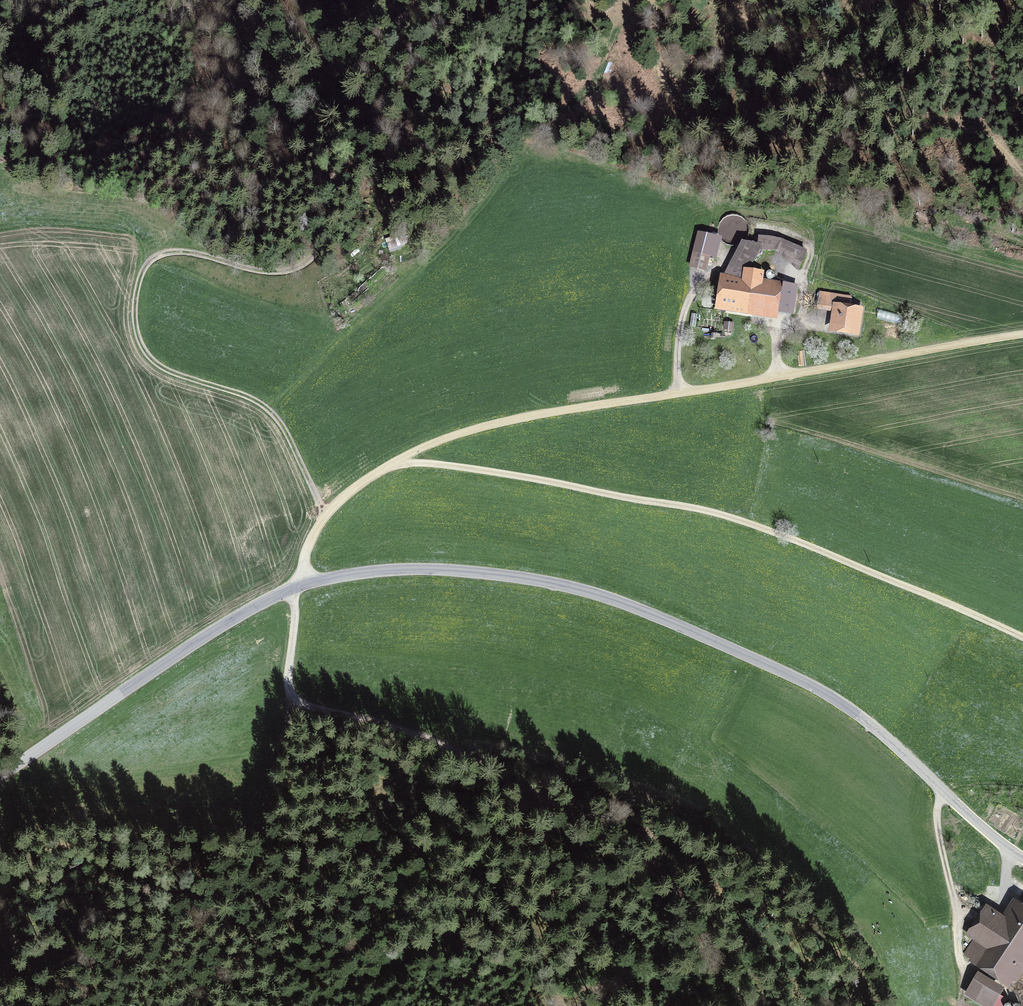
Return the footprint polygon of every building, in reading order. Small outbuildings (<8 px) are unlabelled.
[(396,237),(386,241),(390,251),(400,248),(399,245),(405,243),(403,238),(397,240),(396,237)] [(795,287),(785,285),(784,290),(777,289),(778,283),(760,280),(760,274),(746,272),(761,249),(775,251),(787,259),(798,270),(806,253),(783,244),(773,241),(760,240),(759,246),(745,243),(730,269),(726,273),(720,304),(791,314),(795,287)] [(707,274),(710,258),(693,253),(687,269),(707,274)] [(848,304),(849,298),(830,295),(828,307),(836,309),(833,328),(855,332),(858,312),(847,310),(848,304)] [(1016,906),(1007,920),(986,907),(969,934),(976,938),(966,953),(1007,980),(1011,975),(1018,979),(1022,971),(1022,910),(1016,906)] [(976,981),(968,994),(988,1005),(991,1005),(998,994),(976,981)]
